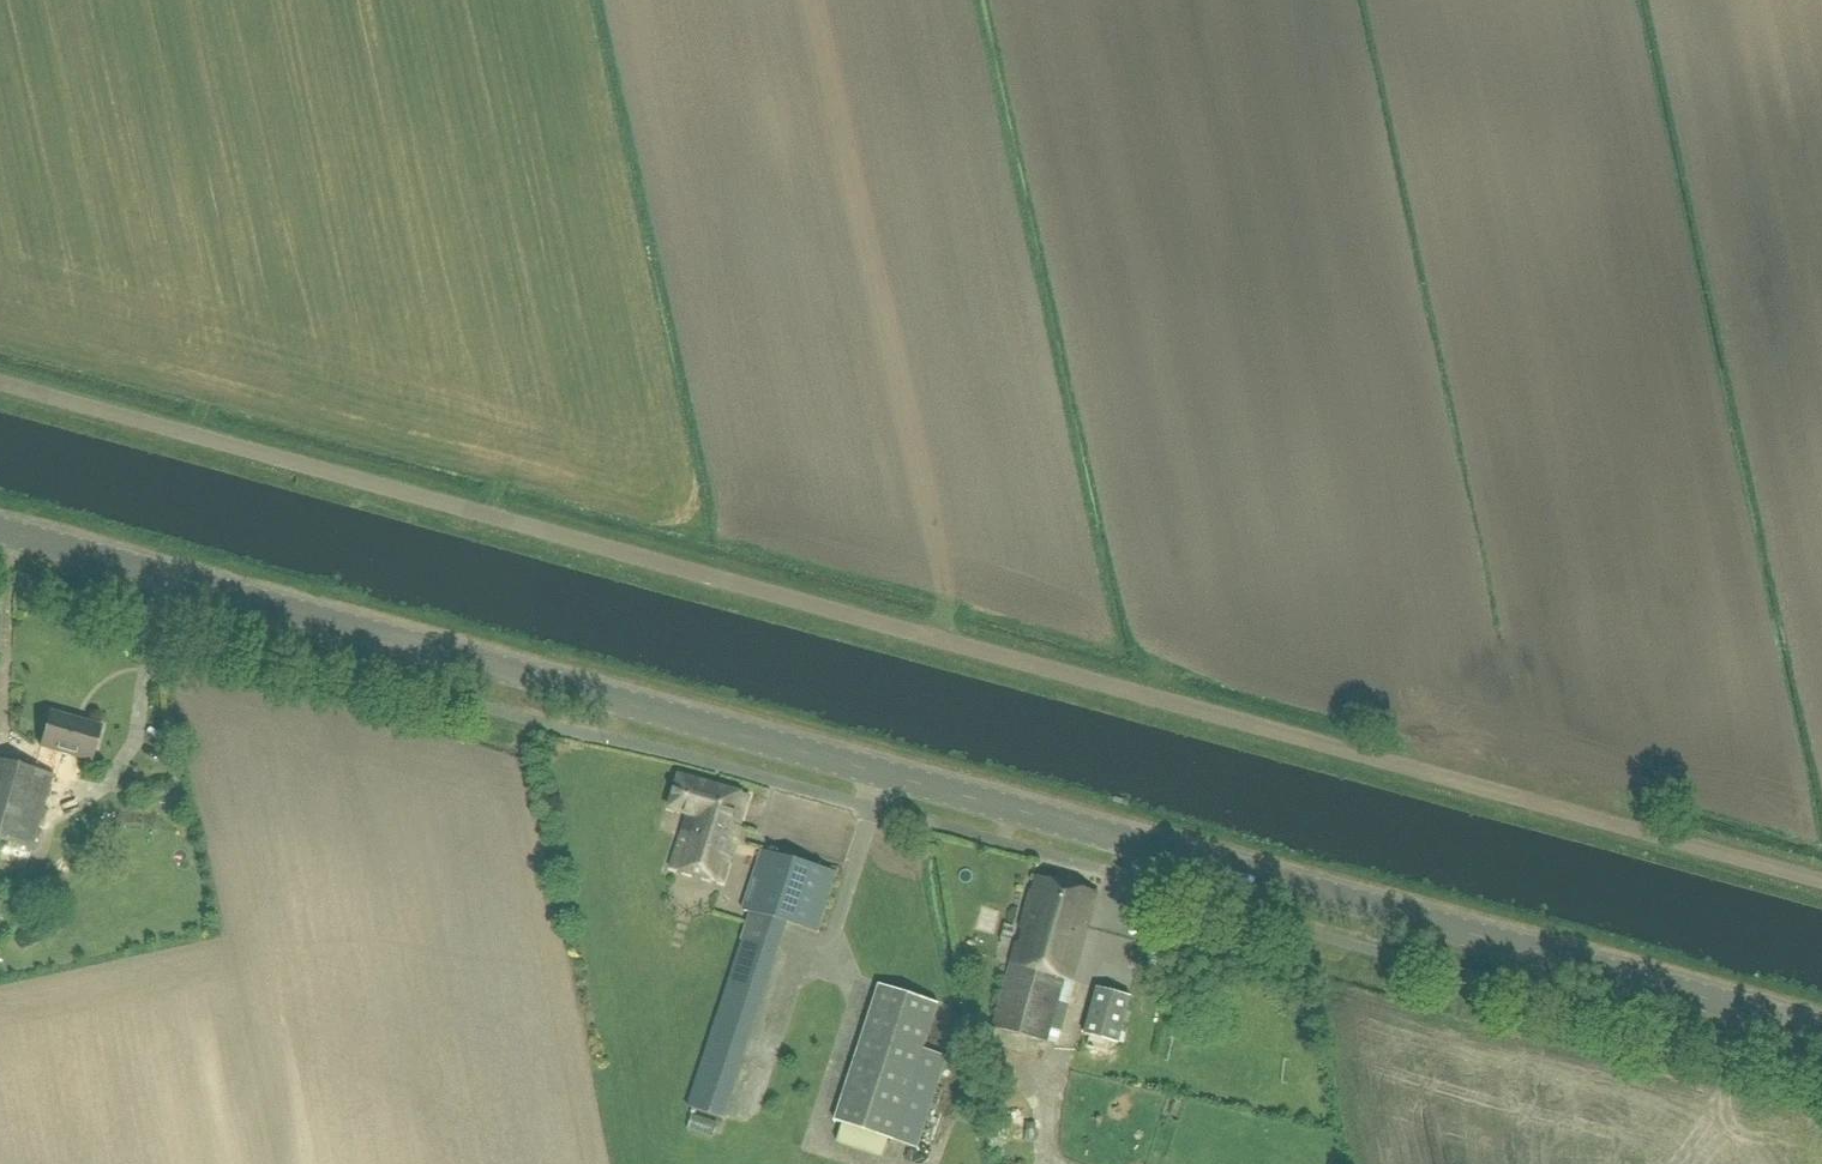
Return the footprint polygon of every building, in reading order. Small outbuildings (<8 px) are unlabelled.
[(50,713),(34,770),(0,761),(0,840),(33,849),(53,776),(51,776),(58,752),(92,762),(102,727),(50,713)] [(751,797),(680,778),(672,809),(692,814),(678,871),(728,884),(751,797)] [(59,815),(45,830),(55,839),(69,823),(59,815)] [(762,855),(745,908),(818,932),(836,879),(762,855)] [(1096,895),(1038,879),(1034,894),(1030,893),(994,1027),(1047,1042),(1064,977),(1073,980),(1096,895)] [(778,952),(741,940),(686,1108),(722,1120),(778,952)] [(937,1006),(878,987),(834,1122),(917,1149),(946,1059),(922,1051),(937,1006)] [(1131,998),(1096,988),(1084,1035),(1119,1044),(1131,998)]
